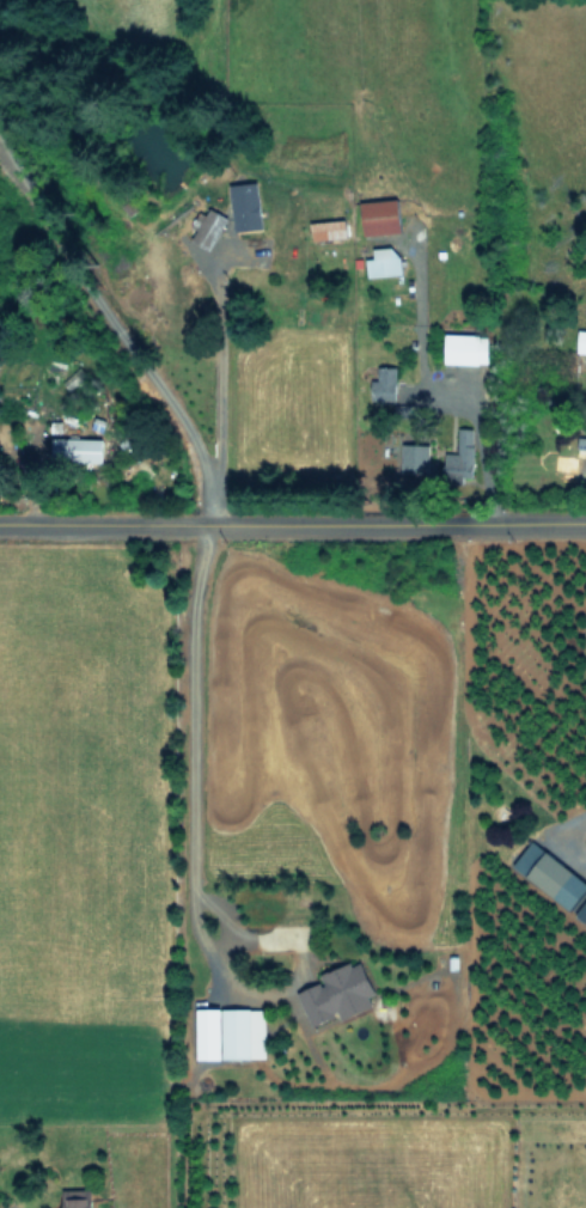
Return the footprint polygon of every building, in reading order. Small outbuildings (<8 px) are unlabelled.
[(234,229),(262,228),(261,182),(233,183),(234,229)] [(364,233),(401,232),(400,198),(362,200),(364,233)] [(230,217),(211,207),(194,239),(213,249),(230,217)] [(313,240),(348,236),(346,218),(311,222),(313,240)] [(375,257),(365,258),(367,277),(402,273),(399,244),(373,248),(375,257)] [(578,330),(577,352),(585,352),(585,330),(578,330)] [(488,363),(489,334),(446,333),(445,362),(488,363)] [(397,366),(379,366),(379,380),(373,379),(372,399),(396,399),(397,366)] [(447,452),(446,476),(473,477),(474,429),(459,429),(458,453),(447,452)] [(52,461),(102,462),(103,439),(53,437),(52,461)] [(403,470),(430,471),(430,444),(404,443),(403,470)] [(585,920),(585,918),(585,880),(531,839),(512,865),(585,920)] [(320,975),(323,982),(298,992),(311,1026),(340,1015),(341,1019),(374,1006),(369,995),(375,993),(362,959),(320,975)] [(223,1059),(222,1008),(198,1008),(199,1059),(223,1059)] [(265,1008),(225,1009),(225,1058),(266,1057),(265,1008)] [(64,1207),(93,1207),(92,1188),(64,1189),(64,1207)]
